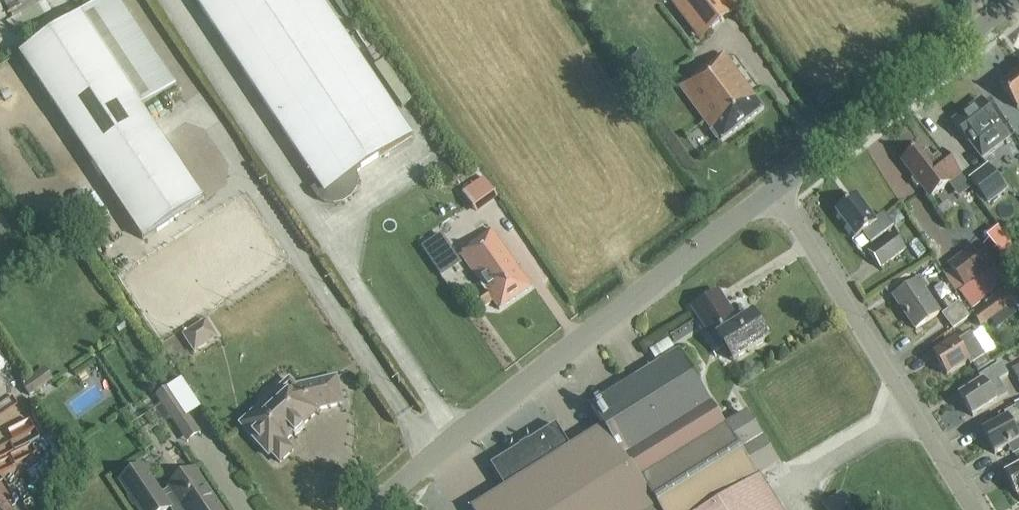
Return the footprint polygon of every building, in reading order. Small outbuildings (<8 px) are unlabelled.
[(52,11),(46,0),(10,0),(18,15),(10,20),(16,30),(52,11)] [(204,201),(143,109),(178,86),(120,0),(106,0),(20,57),(143,242),(204,201)] [(344,204),(351,199),(356,191),(358,182),(357,174),(412,138),(320,0),(195,0),(320,186),(313,191),(318,199),(326,204),(335,205),(344,204)] [(730,0),(674,0),(670,3),(700,42),(739,12),(730,0)] [(763,110),(723,58),(710,68),(708,66),(678,89),(720,143),(763,110)] [(384,62),(378,67),(372,70),(399,110),(411,102),(384,62)] [(999,87),(1017,110),(1018,108),(1018,72),(999,87)] [(998,123),(981,101),(953,123),(970,145),(971,145),(982,160),(1010,139),(998,124),(998,123)] [(902,163),(914,179),(911,181),(918,189),(920,187),(930,199),(959,176),(942,153),(932,161),(922,147),(902,163)] [(973,185),(986,203),(1005,189),(987,164),(975,173),(980,180),(973,185)] [(462,195),(473,211),(494,196),(483,180),(462,195)] [(857,197),(836,213),(856,239),(863,234),(871,245),(894,228),(884,215),(875,221),(857,197)] [(500,311),(532,289),(492,230),(469,246),(471,249),(461,256),(487,292),(475,301),(481,311),(494,302),(500,311)] [(869,253),(881,269),(906,250),(894,234),(869,253)] [(966,286),(991,266),(976,247),(951,268),(966,286)] [(453,250),(433,264),(441,276),(461,262),(453,250)] [(920,279),(894,298),(916,331),(939,315),(924,291),(927,289),(920,279)] [(974,317),(981,327),(990,321),(996,329),(1018,314),(1017,312),(1018,311),(1018,285),(1005,294),(993,303),(974,317)] [(769,340),(754,316),(738,326),(716,292),(692,309),(713,341),(716,338),(732,363),(769,340)] [(943,315),(953,330),(969,318),(959,303),(943,315)] [(195,354),(218,339),(207,321),(183,336),(195,354)] [(956,343),(934,356),(947,376),(968,363),(975,375),(990,365),(985,357),(972,336),(967,339),(966,336),(956,343)] [(759,478),(778,466),(747,415),(725,429),(710,403),(711,403),(680,352),(592,406),(605,427),(569,449),(556,427),(493,467),(506,489),(473,509),(779,509),(759,478)] [(982,383),(960,397),(973,417),(995,403),(994,402),(1007,394),(1000,382),(1009,376),(1002,365),(991,371),(979,378),(982,383)] [(57,382),(47,369),(24,385),(33,399),(57,382)] [(343,405),(337,379),(303,386),(299,390),(290,381),(242,426),(270,457),(273,454),(281,463),(294,451),(287,442),(294,435),(296,437),(305,428),(304,426),(319,413),(317,411),(343,405)] [(188,444),(201,435),(170,389),(156,398),(188,444)] [(995,455),(1018,442),(1018,439),(1014,430),(1018,427),(1018,413),(1016,407),(1005,413),(1008,419),(982,433),(995,455)] [(145,467),(122,483),(140,509),(170,509),(172,509),(223,509),(196,471),(170,488),(172,490),(164,495),(145,467)] [(1017,497),(1018,496),(1018,468),(1005,475),(1017,497)] [(842,490),(820,501),(824,509),(853,509),(842,490)]
